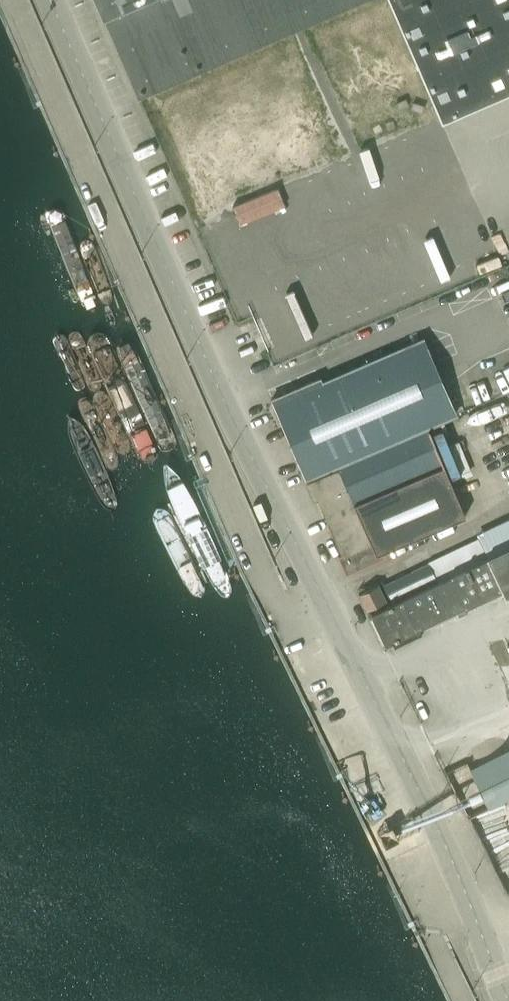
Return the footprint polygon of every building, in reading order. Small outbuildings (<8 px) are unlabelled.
[(103,16),(137,94),(354,0),(96,0),(103,16)] [(440,118),(508,88),(508,0),(389,0),(440,118)] [(77,245),(109,319),(124,312),(92,239),(77,245)] [(110,341),(165,474),(189,464),(134,331),(110,341)] [(319,379),(272,399),(306,478),(455,414),(422,339),(321,382),(319,379)] [(306,482),(313,499),(317,497),(342,555),(339,557),(346,573),(384,557),(382,552),(465,516),(428,430),(306,482)] [(161,492),(213,618),(246,604),(194,478),(161,492)] [(456,611),(458,616),(468,612),(465,607),(501,590),(504,596),(508,594),(508,546),(486,557),(472,564),(449,575),(449,576),(371,613),(385,644),(456,611)] [(428,563),(383,585),(392,602),(436,580),(428,563)] [(358,593),(367,610),(385,601),(377,584),(358,593)]
